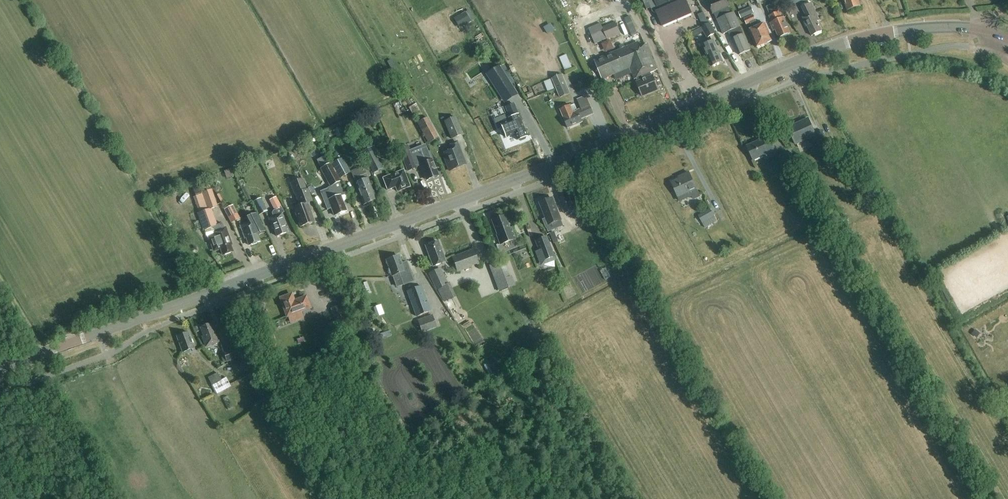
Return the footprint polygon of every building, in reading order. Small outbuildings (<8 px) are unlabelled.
[(647,10),(651,8),(653,12),(655,13),(656,13),(662,27),(692,14),(686,0),(642,0),(647,10)] [(728,7),(730,6),(728,0),(712,0),(708,2),(713,14),(716,12),(719,19),(717,20),(723,34),(729,32),(732,40),(734,47),(736,48),(739,55),(750,50),(734,12),(731,14),(728,7)] [(858,0),(844,0),(847,11),(860,6),(858,0)] [(811,36),(822,31),(817,22),(820,20),(811,2),(802,6),(806,15),(802,17),(811,36)] [(782,19),(780,12),(775,3),(765,6),(772,23),(771,24),(774,31),(775,31),(779,38),(784,36),(784,37),(789,35),(789,34),(790,33),(784,18),(782,19)] [(741,19),(754,13),(751,7),(738,12),(741,19)] [(705,11),(699,14),(704,24),(710,21),(705,11)] [(465,12),(454,19),(459,28),(471,22),(465,12)] [(758,27),(756,21),(753,14),(744,18),(747,25),(750,23),(752,29),(749,31),(757,48),(772,41),(765,24),(758,27)] [(607,39),(607,40),(621,35),(615,22),(602,27),(607,39)] [(607,39),(602,27),(600,23),(588,28),(595,44),(607,39)] [(701,28),(704,32),(707,38),(715,34),(710,23),(701,28)] [(694,37),(704,32),(701,28),(691,33),(694,37)] [(603,43),(607,51),(616,47),(612,38),(603,43)] [(712,67),(723,62),(714,41),(703,46),(712,67)] [(641,46),(639,42),(595,58),(603,78),(613,74),(616,80),(632,73),(635,80),(637,79),(639,82),(637,83),(642,97),(658,90),(653,76),(652,76),(651,73),(658,70),(648,44),(641,46)] [(566,55),(559,57),(565,71),(576,66),(573,60),(569,62),(566,55)] [(496,80),(493,83),(504,99),(514,93),(498,67),(491,72),(496,80)] [(559,98),(570,93),(562,75),(552,79),(559,98)] [(552,78),(545,80),(548,90),(555,88),(552,78)] [(581,119),(594,114),(586,96),(577,99),(581,109),(577,110),(574,104),(571,106),(571,105),(559,109),(568,129),(583,123),(581,119)] [(507,114),(493,120),(497,130),(501,128),(505,139),(514,135),(517,142),(519,141),(520,142),(525,140),(525,138),(527,137),(514,104),(505,107),(507,114)] [(452,140),(463,134),(456,116),(444,121),(452,140)] [(429,143),(437,138),(426,118),(418,123),(429,143)] [(815,134),(808,119),(788,128),(795,145),(810,138),(814,147),(826,141),(822,131),(815,134)] [(766,160),(777,155),(769,137),(747,147),(753,161),(764,156),(766,160)] [(449,171),(465,165),(456,142),(451,145),(453,150),(444,153),(446,158),(445,159),(449,171)] [(438,176),(426,147),(425,144),(409,150),(408,147),(399,150),(408,171),(417,168),(417,167),(420,165),(426,180),(438,176)] [(362,152),(373,173),(382,169),(374,152),(376,151),(374,146),(362,152)] [(782,169),(791,164),(786,153),(777,158),(782,169)] [(343,158),(331,164),(340,179),(351,173),(343,158)] [(328,191),(321,194),(327,210),(331,208),(334,216),(337,215),(346,211),(340,196),(346,194),(340,182),(338,179),(339,179),(331,164),(321,169),(331,187),(327,188),(328,191)] [(367,179),(363,168),(356,170),(357,173),(352,175),(355,183),(355,184),(363,205),(376,200),(367,179)] [(397,192),(410,187),(404,170),(383,179),(387,191),(395,187),(397,192)] [(699,197),(698,193),(689,173),(681,177),(682,179),(671,183),(679,202),(692,197),(693,200),(699,197)] [(300,227),(314,222),(307,203),(312,202),(303,178),(291,182),(300,206),(293,208),(300,227)] [(216,225),(211,209),(217,207),(211,190),(202,193),(208,210),(198,214),(204,231),(212,228),(214,231),(212,232),(212,234),(208,236),(213,250),(221,248),(223,256),(232,253),(229,245),(231,244),(225,227),(224,227),(222,223),(216,225)] [(581,199),(572,202),(569,194),(558,198),(564,215),(574,211),(577,217),(586,214),(581,199)] [(274,229),(276,237),(287,233),(284,225),(286,224),(282,213),(284,213),(276,197),(269,200),(274,211),(273,212),(272,214),(273,217),(268,218),(272,229),(274,229)] [(543,210),(542,210),(545,218),(542,219),(547,232),(562,226),(560,221),(561,220),(556,207),(556,208),(552,199),(545,201),(544,200),(541,202),(541,203),(540,203),(543,210)] [(259,215),(266,213),(261,201),(254,203),(259,215)] [(233,206),(224,210),(230,224),(239,220),(233,206)] [(717,222),(710,209),(695,217),(699,224),(702,223),(705,228),(717,222)] [(247,238),(250,246),(259,243),(256,235),(265,232),(255,214),(246,217),(249,223),(240,226),(245,239),(247,238)] [(509,229),(504,216),(492,221),(497,235),(497,236),(500,245),(515,239),(511,228),(509,229)] [(553,244),(557,242),(554,232),(549,234),(553,244)] [(541,266),(556,260),(547,236),(535,241),(538,250),(535,251),(541,266)] [(445,262),(438,242),(436,243),(434,242),(432,243),(431,244),(426,247),(433,267),(445,262)] [(457,271),(477,264),(473,252),(453,259),(457,271)] [(388,260),(386,261),(392,276),(400,273),(402,279),(404,285),(414,282),(411,275),(406,262),(402,264),(399,256),(393,259),(392,258),(389,259),(388,260)] [(501,290),(516,284),(506,258),(491,264),(501,290)] [(445,284),(439,271),(430,274),(443,302),(455,297),(448,283),(445,284)] [(415,317),(431,312),(421,286),(406,291),(415,317)] [(294,302),(291,295),(280,299),(287,317),(302,312),(310,309),(306,298),(294,302)] [(344,313),(334,317),(337,326),(347,322),(344,313)] [(431,316),(417,321),(422,333),(436,328),(431,316)] [(214,332),(211,324),(200,328),(203,336),(202,337),(206,348),(219,343),(215,332),(214,332)] [(183,353),(194,349),(188,333),(177,337),(183,353)] [(227,362),(241,357),(238,347),(223,353),(227,362)] [(259,396),(267,392),(256,372),(247,377),(259,396)] [(212,385),(221,381),(217,373),(207,377),(212,385)] [(245,416),(248,424),(267,416),(264,408),(245,416)]
